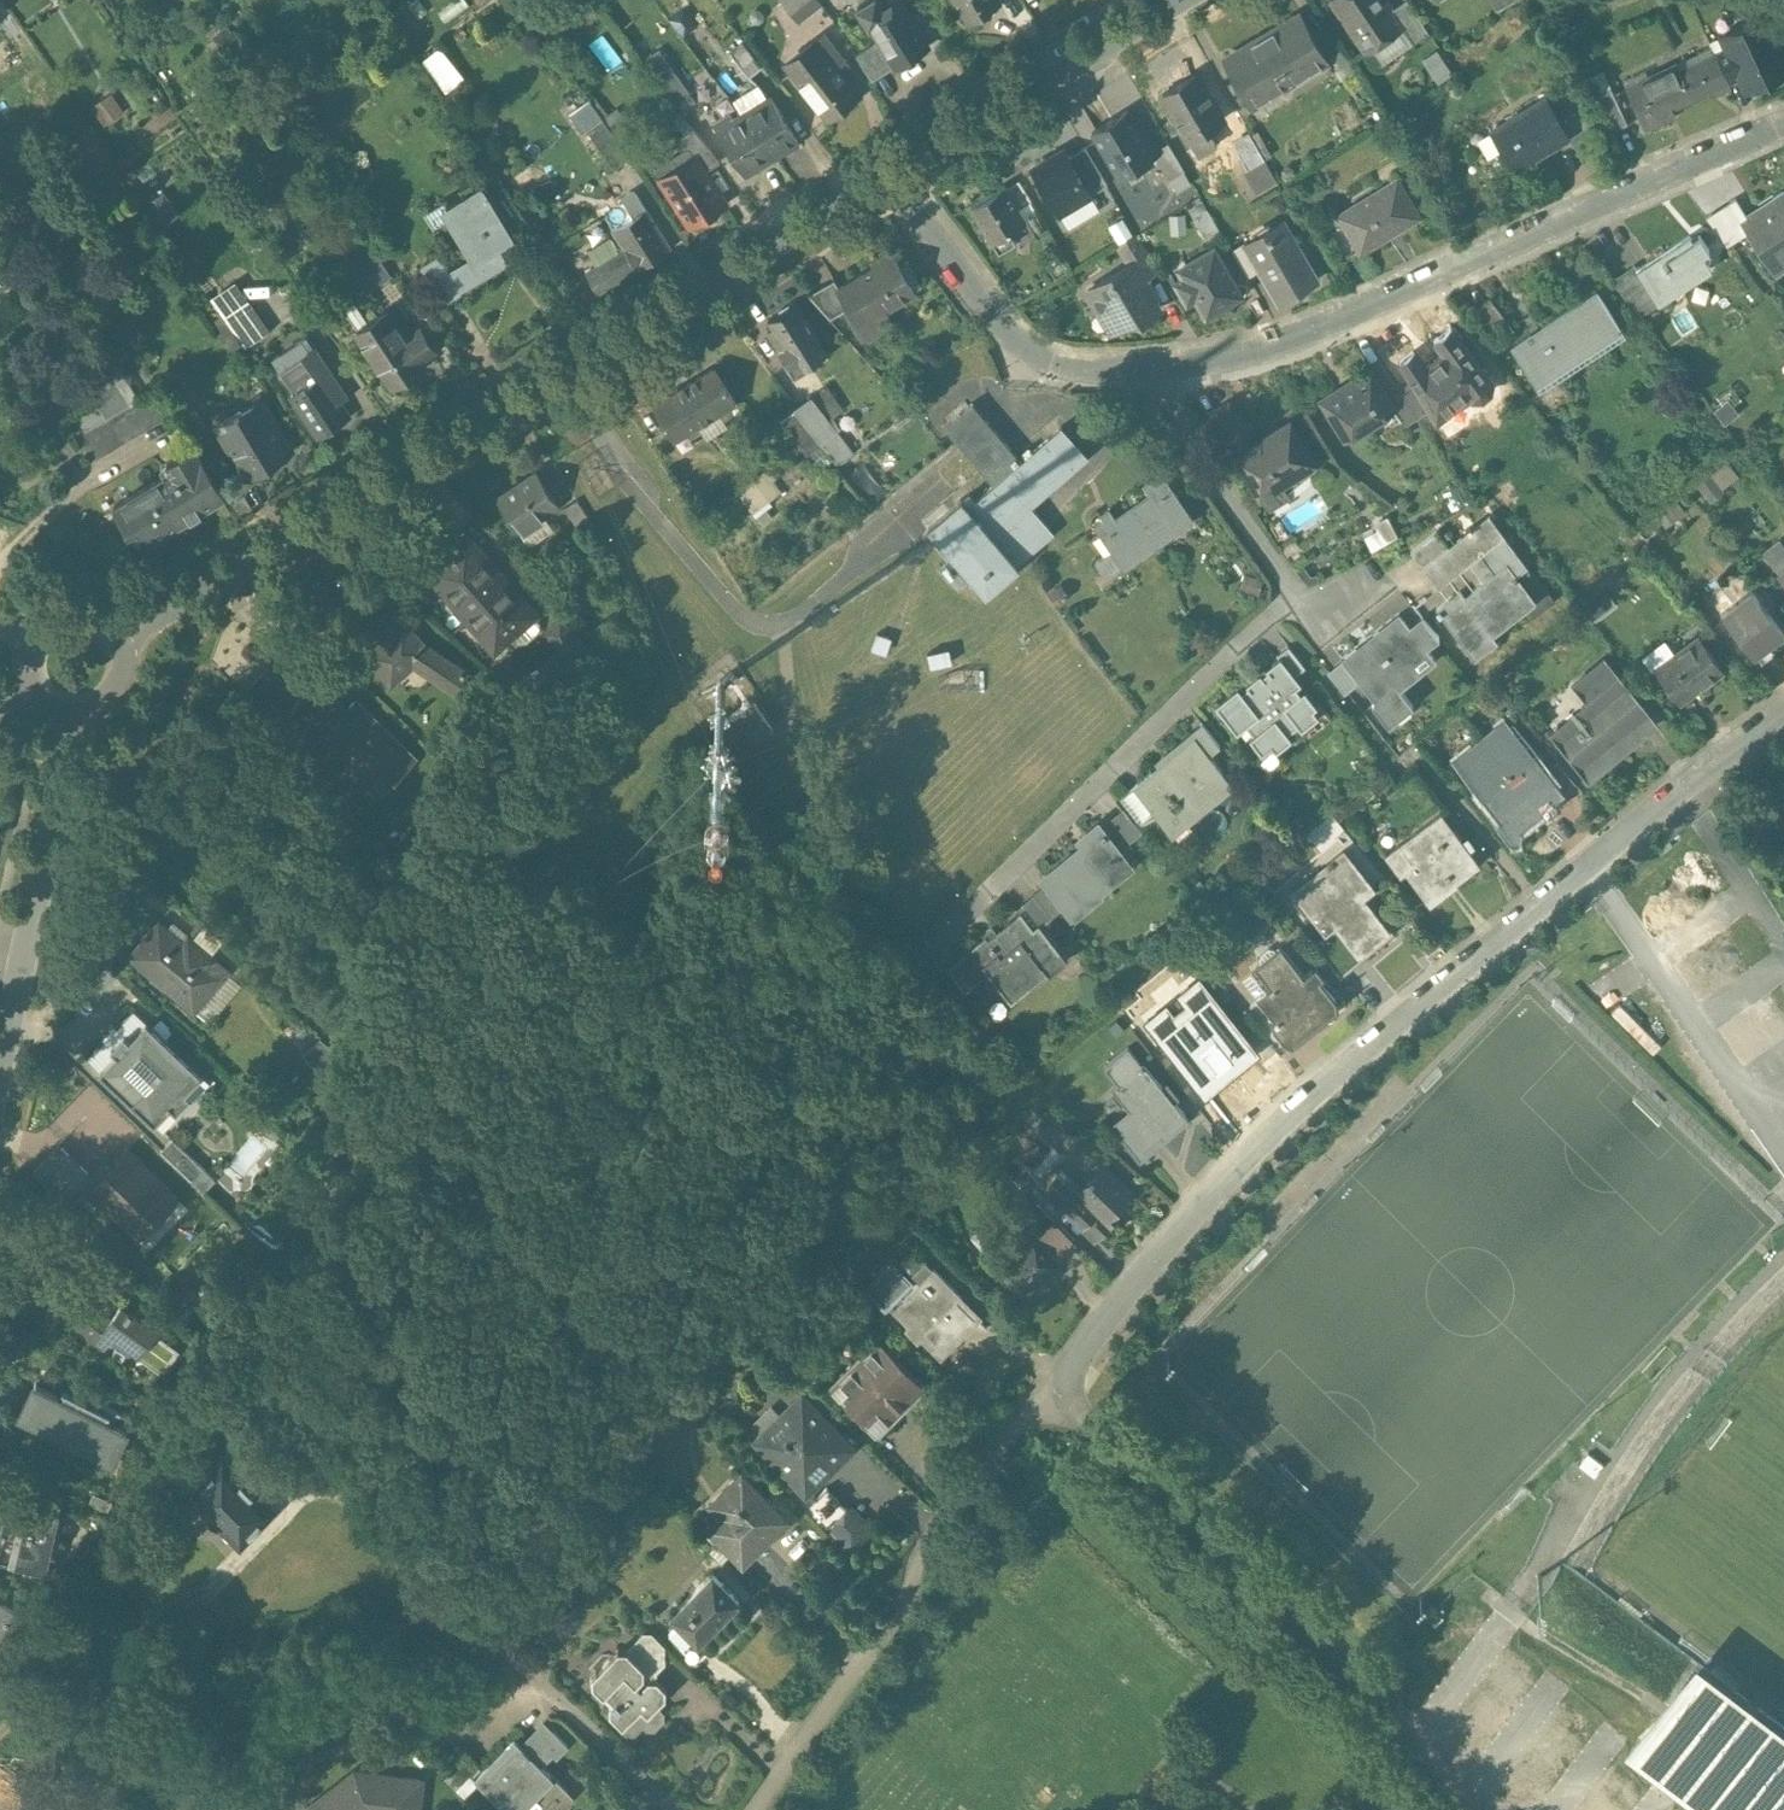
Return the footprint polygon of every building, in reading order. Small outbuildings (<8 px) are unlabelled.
[(802,0),(782,0),(799,22),(811,12),(802,0)] [(820,0),(802,0),(811,12),(822,4),(820,0)] [(901,0),(868,0),(857,7),(869,27),(871,26),(880,40),(895,66),(929,45),(901,0)] [(968,21),(1000,2),(998,0),(955,0),(968,21)] [(1366,48),(1401,24),(1391,9),(1385,0),(1333,0),(1366,48)] [(1408,0),(1403,0),(1391,9),(1401,24),(1413,40),(1429,29),(1408,0)] [(1496,9),(1511,0),(1491,0),(1496,9)] [(1325,54),(1301,12),(1262,35),(1289,82),(1328,59),(1325,54)] [(0,22),(0,48),(20,34),(7,17),(0,22)] [(1722,38),(1728,50),(1741,77),(1747,90),(1783,72),(1783,62),(1780,53),(1783,45),(1779,37),(1771,35),(1765,22),(1759,20),(1722,38)] [(1262,35),(1224,58),(1251,105),(1289,82),(1262,35)] [(762,65),(743,40),(730,50),(749,76),(762,65)] [(833,45),(826,50),(819,40),(787,65),(828,119),(860,94),(838,65),(845,60),(833,45)] [(880,40),(857,54),(873,79),(895,66),(880,40)] [(1341,45),(1325,54),(1328,59),(1340,79),(1355,70),(1341,45)] [(451,61),(440,46),(430,54),(441,68),(451,61)] [(1438,47),(1423,57),(1438,80),(1453,70),(1438,47)] [(1741,77),(1728,50),(1715,56),(1728,83),(1741,77)] [(678,77),(660,52),(647,61),(666,86),(678,77)] [(1681,73),(1680,73),(1693,100),(1728,83),(1715,56),(1681,73)] [(1678,67),(1626,91),(1645,130),(1668,119),(1665,113),(1693,100),(1680,73),(1681,73),(1678,67)] [(1224,117),(1197,71),(1161,92),(1188,138),(1207,127),(1224,117)] [(1628,126),(1604,74),(1588,81),(1612,133),(1628,126)] [(694,99),(678,77),(666,86),(681,108),(694,99)] [(111,90),(92,104),(105,124),(125,110),(111,90)] [(799,141),(771,96),(744,112),(772,157),(799,141)] [(1545,97),(1490,130),(1514,169),(1568,135),(1545,97)] [(1136,122),(1128,108),(1092,130),(1125,183),(1144,172),(1137,159),(1153,149),(1157,147),(1140,119),(1136,122)] [(772,157),(744,112),(717,128),(745,174),(772,157)] [(630,154),(603,116),(587,127),(614,165),(630,154)] [(1207,127),(1188,138),(1198,155),(1217,143),(1207,127)] [(1248,131),(1232,140),(1248,167),(1264,157),(1248,131)] [(1157,147),(1153,149),(1170,177),(1185,168),(1168,140),(1157,147)] [(1091,192),(1065,149),(1064,147),(1033,166),(1059,211),(1091,192)] [(725,202),(696,154),(661,176),(691,223),(725,202)] [(1248,167),(1243,170),(1256,190),(1276,178),(1264,157),(1248,167)] [(1031,200),(1019,179),(1006,186),(1019,207),(1031,200)] [(1397,179),(1339,214),(1358,246),(1360,249),(1418,214),(1397,179)] [(1004,183),(971,203),(999,250),(1016,240),(1009,230),(1026,220),(1019,207),(1006,186),(1004,183)] [(512,237),(480,184),(448,203),(478,254),(479,256),(497,245),(512,237)] [(634,187),(620,196),(632,216),(647,207),(634,187)] [(1772,196),(1779,206),(1771,211),(1770,210),(1765,213),(1766,214),(1752,223),(1775,258),(1783,252),(1783,188),(1772,196)] [(1735,198),(1707,217),(1726,241),(1752,223),(1735,198)] [(1221,229),(1207,206),(1193,215),(1207,238),(1221,229)] [(632,216),(613,228),(624,246),(625,246),(638,267),(672,247),(647,207),(632,216)] [(1318,276),(1283,218),(1244,241),(1260,268),(1279,299),(1318,276)] [(1358,246),(1343,222),(1331,229),(1346,254),(1358,246)] [(1136,231),(1117,242),(1129,262),(1134,260),(1144,277),(1158,268),(1136,231)] [(1690,234),(1637,269),(1658,302),(1679,288),(1675,283),(1689,274),(1689,275),(1706,264),(1705,263),(1699,254),(1708,248),(1708,249),(1709,248),(1700,234),(1693,239),(1690,234)] [(612,238),(591,250),(598,262),(597,262),(597,263),(585,270),(599,292),(638,267),(625,246),(624,246),(619,250),(612,238)] [(1260,268),(1244,241),(1232,248),(1248,275),(1260,268)] [(478,254),(449,272),(438,254),(423,264),(444,299),(459,290),(459,289),(507,261),(497,245),(479,256),(478,254)] [(1240,292),(1213,246),(1179,267),(1182,272),(1171,279),(1186,303),(1196,296),(1206,312),(1240,292)] [(374,249),(350,265),(366,289),(390,273),(374,249)] [(891,249),(871,261),(874,265),(839,286),(837,287),(849,306),(854,315),(849,318),(862,340),(894,321),(886,307),(915,289),(914,287),(921,283),(907,259),(900,264),(891,249)] [(1129,262),(1088,288),(1101,308),(1108,310),(1117,326),(1132,316),(1140,318),(1158,307),(1150,293),(1144,292),(1147,282),(1144,277),(1134,260),(1129,262)] [(1633,267),(1613,280),(1639,314),(1658,302),(1637,269),(1634,265),(1633,266),(1633,267)] [(834,278),(809,293),(830,317),(849,306),(837,287),(839,286),(834,278)] [(1590,295),(1514,345),(1537,380),(1565,362),(1563,358),(1611,326),(1590,295)] [(1512,327),(1491,300),(1475,312),(1496,339),(1512,327)] [(796,301),(768,317),(774,326),(768,330),(780,350),(813,330),(796,301)] [(268,332),(251,308),(229,323),(245,347),(268,332)] [(405,336),(388,309),(357,329),(364,341),(363,342),(392,388),(425,366),(421,360),(434,352),(417,328),(405,336)] [(1444,350),(1426,364),(1413,348),(1400,358),(1412,378),(1428,403),(1435,414),(1454,401),(1449,393),(1465,383),(1472,394),(1482,394),(1490,387),(1491,378),(1450,324),(1434,337),(1444,350)] [(347,397),(308,339),(273,362),(294,394),(292,396),(319,437),(350,416),(340,402),(347,397)] [(1370,366),(1321,397),(1344,433),(1392,402),(1393,402),(1388,394),(1370,366)] [(714,367),(653,404),(675,440),(687,432),(691,437),(702,431),(698,426),(736,402),(714,367)] [(124,375),(91,396),(106,421),(140,401),(124,375)] [(1428,403),(1412,378),(1400,386),(1416,411),(1428,403)] [(844,406),(827,383),(811,394),(829,418),(844,406)] [(1416,411),(1400,386),(1388,394),(1393,402),(1392,402),(1403,419),(1416,411)] [(106,421),(79,438),(92,460),(167,415),(154,393),(106,421)] [(811,394),(795,407),(816,435),(832,423),(829,418),(811,394)] [(292,452),(262,402),(241,414),(245,421),(223,434),(249,478),(292,452)] [(1021,458),(972,402),(945,426),(996,481),(1021,458)] [(816,435),(795,407),(781,417),(802,445),(816,435)] [(1256,437),(1227,456),(1231,462),(1239,458),(1261,491),(1264,489),(1272,501),(1288,491),(1280,479),(1316,456),(1289,415),(1256,437)] [(832,423),(816,435),(836,463),(837,463),(853,451),(832,423)] [(996,481),(994,482),(990,477),(985,482),(989,487),(972,502),(968,497),(963,501),(993,537),(995,536),(993,534),(1030,502),(1085,453),(1087,455),(1088,454),(1061,423),(1021,458),(996,481)] [(816,435),(802,445),(823,473),(836,463),(816,435)] [(194,445),(167,462),(172,470),(115,505),(128,529),(137,524),(147,541),(190,515),(191,517),(202,510),(201,509),(225,494),(199,452),(194,445)] [(1706,476),(1716,488),(1737,472),(1727,459),(1706,476)] [(768,467),(736,492),(755,516),(772,503),(769,499),(781,490),(773,480),(776,478),(768,467)] [(537,472),(497,499),(520,533),(544,517),(543,515),(558,504),(537,472)] [(1166,474),(1147,488),(1150,492),(1116,516),(1114,512),(1095,525),(1122,563),(1193,513),(1166,474)] [(963,501),(960,499),(929,526),(986,591),(1017,564),(1016,563),(993,537),(963,501)] [(591,523),(577,501),(564,509),(579,531),(591,523)] [(1054,530),(1030,502),(993,534),(995,536),(993,537),(1016,563),(1054,530)] [(1528,562),(1503,532),(1504,532),(1488,511),(1449,542),(1422,563),(1438,583),(1479,550),(1494,568),(1464,592),(1459,586),(1437,604),(1438,606),(1437,607),(1439,611),(1441,610),(1445,616),(1451,612),(1458,621),(1453,625),(1465,642),(1530,591),(1516,572),(1528,562)] [(1390,516),(1363,526),(1369,542),(1397,532),(1390,516)] [(1437,527),(1411,547),(1422,563),(1449,542),(1437,527)] [(539,624),(466,539),(452,552),(459,561),(438,579),(470,617),(475,613),(500,642),(530,616),(538,625),(539,624)] [(1781,630),(1751,592),(1722,614),(1754,655),(1767,645),(1765,643),(1781,630)] [(1399,610),(1342,656),(1359,678),(1374,696),(1373,702),(1389,722),(1413,702),(1395,680),(1412,666),(1408,660),(1427,644),(1409,623),(1399,610)] [(1439,634),(1422,613),(1409,623),(1427,644),(1439,634)] [(590,651),(562,618),(545,632),(574,665),(590,651)] [(404,622),(366,654),(391,684),(414,664),(438,681),(450,663),(422,644),(404,622)] [(891,636),(877,631),(871,648),(885,653),(891,636)] [(1698,635),(1655,667),(1679,700),(1714,675),(1708,666),(1716,660),(1698,635)] [(949,646),(928,651),(931,665),(952,660),(949,646)] [(1269,668),(1263,673),(1261,671),(1247,682),(1249,685),(1243,690),(1238,684),(1216,702),(1238,729),(1247,721),(1254,730),(1250,734),(1262,749),(1272,741),(1277,746),(1292,733),(1288,729),(1298,721),(1302,725),(1311,718),(1318,726),(1331,715),(1318,699),(1316,701),(1305,687),(1301,690),(1296,684),(1302,680),(1281,655),(1267,666),(1269,668)] [(1343,657),(1328,669),(1345,690),(1359,678),(1343,657)] [(1652,721),(1603,661),(1577,683),(1592,701),(1555,732),(1589,773),(1652,721)] [(269,665),(243,692),(266,714),(293,688),(269,665)] [(722,670),(709,680),(719,693),(733,683),(722,670)] [(356,698),(346,708),(316,678),(283,711),(359,785),(379,765),(396,781),(417,758),(356,698)] [(754,700),(716,728),(735,754),(773,725),(754,700)] [(1216,739),(1198,717),(1186,726),(1193,732),(1207,749),(1216,739)] [(1504,718),(1452,760),(1512,835),(1565,793),(1563,792),(1548,772),(1504,718)] [(1193,732),(1133,781),(1174,832),(1176,831),(1169,822),(1183,810),(1186,814),(1229,779),(1233,784),(1234,783),(1207,749),(1193,732)] [(1574,783),(1558,763),(1548,772),(1563,792),(1574,783)] [(1142,825),(1123,803),(1111,813),(1130,835),(1142,825)] [(1480,864),(1441,813),(1385,856),(1400,877),(1405,873),(1423,897),(1450,876),(1455,883),(1480,864)] [(1088,833),(1042,870),(1046,874),(1064,896),(1072,906),(1131,857),(1098,816),(1084,827),(1088,833)] [(1360,872),(1342,851),(1327,863),(1328,865),(1293,893),(1311,916),(1325,904),(1346,931),(1366,956),(1394,933),(1365,897),(1376,888),(1361,871),(1360,872)] [(1064,896),(1046,874),(1034,883),(1052,906),(1064,896)] [(1052,906),(1034,883),(1022,893),(1037,912),(1038,912),(1041,915),(1052,906)] [(1020,900),(988,926),(985,923),(959,944),(974,962),(975,961),(984,954),(1011,988),(1045,960),(1048,964),(1068,948),(1041,915),(1038,912),(1037,912),(1033,916),(1020,900)] [(189,937),(184,942),(160,921),(135,950),(153,965),(155,963),(180,984),(174,991),(195,1009),(223,976),(210,964),(215,959),(189,937)] [(1346,931),(1321,952),(1341,976),(1366,956),(1346,931)] [(959,944),(947,954),(965,977),(979,966),(975,961),(974,962),(959,944)] [(1304,976),(1280,946),(1256,966),(1272,985),(1243,1009),(1258,1027),(1259,1026),(1284,1006),(1301,1026),(1315,1015),(1323,1018),(1337,1007),(1335,999),(1312,970),(1304,976)] [(1284,1006),(1259,1026),(1280,1053),(1305,1032),(1301,1026),(1284,1006)] [(154,1027),(137,1044),(130,1038),(117,1051),(124,1058),(107,1075),(155,1122),(171,1105),(177,1110),(190,1096),(185,1091),(202,1074),(154,1027)] [(347,1061),(321,1036),(304,1053),(330,1078),(347,1061)] [(1186,1112),(1142,1058),(1117,1079),(1137,1103),(1117,1119),(1141,1149),(1186,1112)] [(250,1100),(239,1111),(249,1121),(261,1110),(250,1100)] [(1131,1188),(1051,1112),(1036,1127),(1065,1155),(1057,1164),(1057,1171),(1045,1183),(1043,1186),(1068,1209),(1096,1236),(1112,1218),(1107,1213),(1131,1188)] [(178,1195),(120,1136),(87,1168),(61,1142),(45,1157),(128,1243),(178,1195)] [(204,1168),(173,1138),(161,1150),(192,1180),(204,1168)] [(1045,1183),(1026,1164),(1014,1177),(1058,1219),(1068,1209),(1043,1186),(1045,1183)] [(49,1210),(26,1204),(20,1226),(43,1232),(49,1210)] [(1074,1240),(1054,1217),(1035,1233),(1055,1256),(1074,1240)] [(1033,1232),(997,1264),(1021,1291),(1058,1259),(1055,1256),(1035,1233),(1033,1232)] [(962,1289),(933,1261),(932,1261),(925,1254),(912,1269),(918,1275),(903,1291),(899,1287),(911,1275),(892,1256),(866,1283),(886,1301),(888,1299),(909,1320),(906,1323),(918,1334),(921,1331),(941,1351),(977,1313),(957,1293),(962,1289)] [(156,1331),(131,1313),(132,1310),(129,1308),(128,1311),(121,1306),(112,1319),(88,1302),(73,1323),(97,1341),(106,1328),(141,1353),(156,1331)] [(926,1380),(877,1333),(830,1382),(878,1429),(926,1380)] [(776,1408),(798,1387),(790,1378),(767,1400),(776,1408)] [(122,1410),(83,1391),(82,1392),(84,1393),(82,1398),(64,1389),(63,1390),(65,1391),(63,1396),(44,1388),(33,1411),(82,1435),(79,1443),(111,1459),(125,1431),(123,1430),(124,1428),(128,1430),(128,1428),(114,1421),(119,1411),(121,1412),(122,1410)] [(850,1442),(803,1395),(759,1439),(806,1486),(807,1485),(850,1442)] [(272,1505),(223,1458),(192,1489),(209,1506),(208,1513),(211,1519),(218,1522),(224,1521),(241,1537),(272,1505)] [(786,1515),(741,1471),(723,1489),(734,1499),(708,1526),(718,1537),(711,1545),(722,1555),(730,1547),(743,1560),(786,1515)] [(827,1485),(817,1495),(807,1485),(806,1486),(795,1496),(826,1527),(847,1505),(827,1485)] [(11,1497),(0,1545),(0,1549),(42,1559),(42,1558),(41,1557),(48,1527),(50,1527),(54,1507),(11,1497)] [(712,1570),(671,1613),(677,1619),(669,1627),(683,1640),(684,1640),(692,1632),(698,1638),(699,1637),(739,1596),(712,1570)] [(0,1591),(0,1653),(4,1654),(11,1638),(15,1641),(30,1611),(17,1605),(19,1601),(0,1591)] [(665,1642),(652,1630),(643,1630),(627,1647),(648,1668),(665,1651),(665,1642)] [(698,1638),(692,1632),(684,1640),(683,1640),(678,1644),(696,1662),(710,1648),(699,1637),(698,1638)] [(648,1668),(627,1647),(618,1647),(593,1673),(593,1681),(604,1692),(606,1689),(614,1698),(610,1702),(610,1711),(625,1725),(634,1725),(666,1693),(666,1685),(657,1676),(648,1676),(644,1672),(648,1668)] [(1719,1665),(1642,1757),(1710,1809),(1783,1809),(1783,1715),(1752,1691),(1719,1665)] [(569,1743),(550,1724),(538,1736),(553,1752),(557,1755),(569,1743)] [(515,1738),(468,1786),(469,1786),(478,1777),(491,1791),(497,1785),(523,1809),(541,1809),(555,1796),(558,1799),(568,1789),(541,1764),(553,1752),(538,1736),(526,1749),(515,1738)] [(465,1751),(443,1773),(459,1788),(481,1766),(465,1751)] [(307,1809),(417,1809),(421,1778),(355,1770),(307,1809)]
